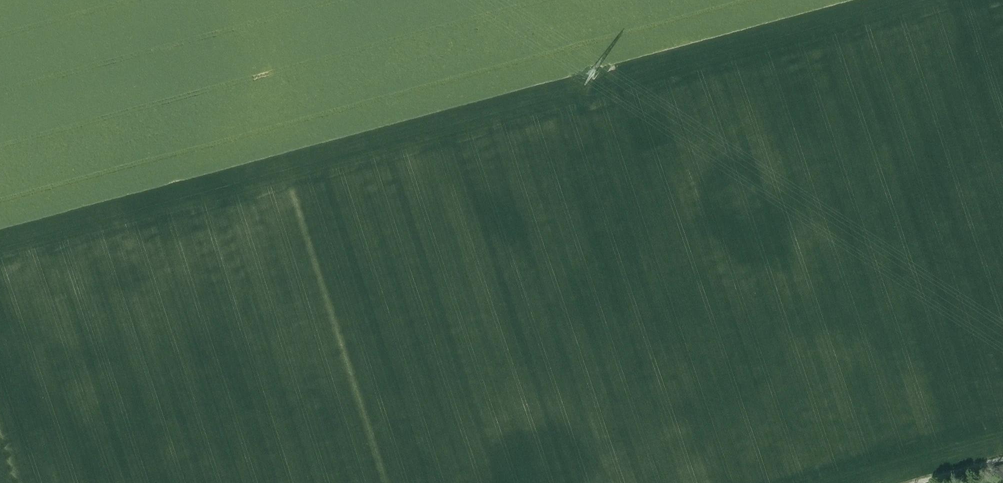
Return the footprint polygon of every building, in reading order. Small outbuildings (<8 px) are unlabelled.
[(998,466),(992,467),(1002,479),(1002,471),(998,466)]
